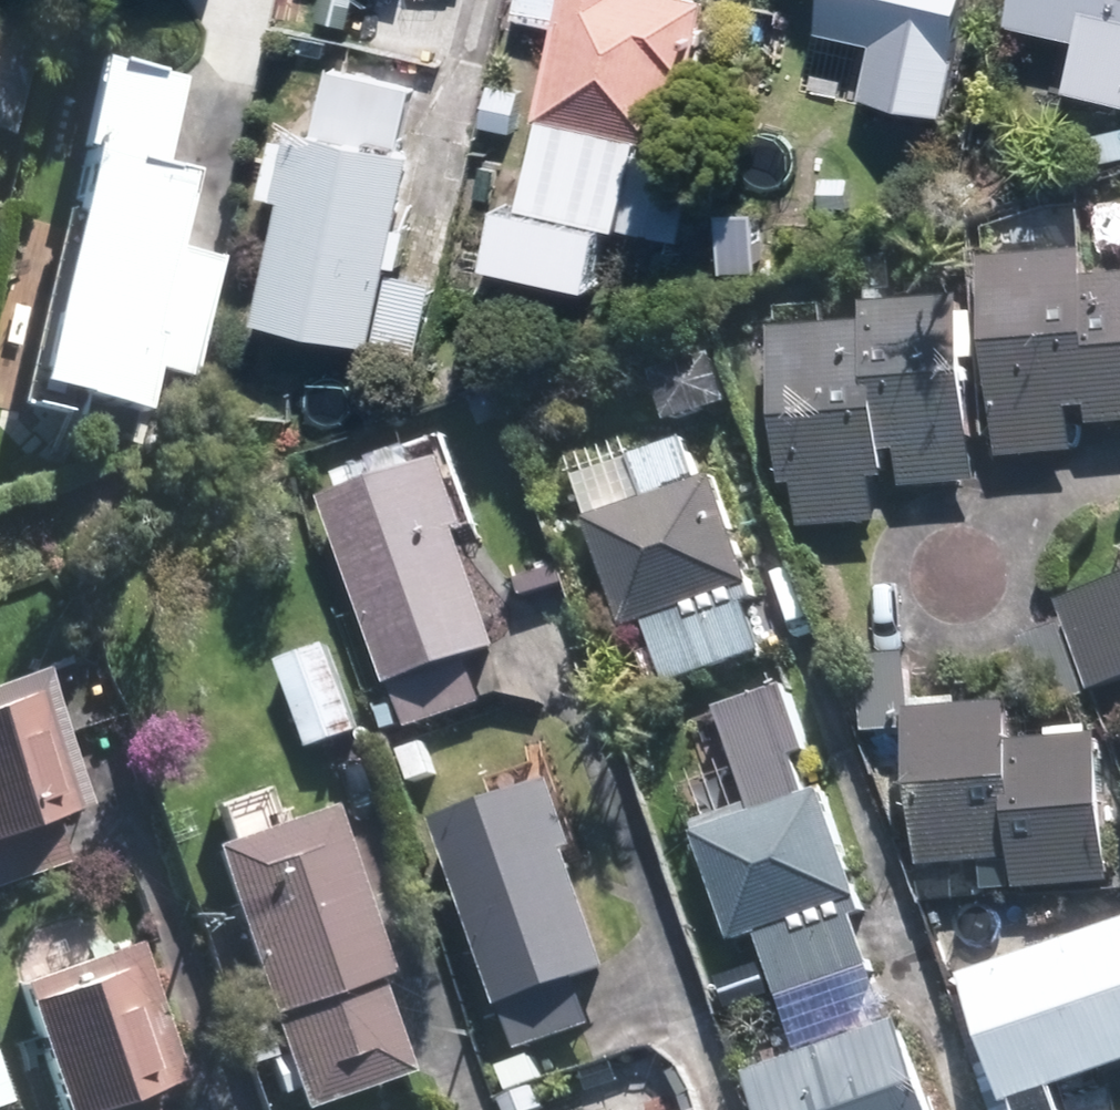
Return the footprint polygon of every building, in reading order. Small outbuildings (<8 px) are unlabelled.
[(554,113),(670,140),(686,73),(702,77),(717,8),(681,0),(580,0),(554,113)] [(828,20),(894,34),(884,82),(948,96),(968,0),(832,0),(828,20)] [(1117,1),(1111,24),(1096,21),(1082,80),(1119,89),(1119,1),(1117,1)] [(0,15),(0,137),(17,141),(46,27),(0,15)] [(421,90),(334,69),(316,145),(293,139),(279,198),(301,203),(277,304),(385,330),(427,157),(406,152),(421,90)] [(177,89),(100,70),(81,145),(89,147),(29,386),(131,411),(190,173),(158,165),(177,89)] [(710,165),(644,153),(631,220),(697,232),(710,165)] [(216,268),(181,259),(152,375),(187,383),(216,268)] [(994,269),(1004,457),(1089,453),(1087,412),(1104,411),(1104,424),(1119,424),(1119,288),(1100,289),(1103,263),(994,269)] [(885,336),(795,343),(799,491),(809,490),(811,521),(888,516),(888,484),(903,485),(902,456),(913,456),(913,487),(985,487),(975,311),(885,315),(885,336)] [(689,442),(639,460),(653,501),(703,483),(689,442)] [(459,465),(343,504),(405,687),(514,651),(474,534),(482,532),(459,465)] [(717,482),(594,522),(628,628),(752,588),(717,482)] [(1037,661),(1054,713),(1119,692),(1119,605),(1079,619),(1087,644),(1037,661)] [(753,616),(658,645),(669,681),(764,652),(753,616)] [(338,646),(292,663),(322,745),(368,728),(338,646)] [(876,733),(920,733),(920,657),(877,656),(876,733)] [(484,668),(408,692),(419,726),(495,703),(484,668)] [(0,704),(0,839),(87,813),(50,690),(0,704)] [(783,691),(729,711),(764,809),(819,790),(783,691)] [(927,718),(935,868),(1031,863),(1033,891),(1119,886),(1119,735),(1035,740),(1033,712),(927,718)] [(573,782),(457,821),(535,1051),(603,1029),(589,988),(627,975),(585,852),(596,849),(573,782)] [(832,789),(704,830),(738,937),(866,896),(832,789)] [(226,851),(309,1109),(318,1109),(426,1076),(342,814),(226,851)] [(862,925),(769,958),(783,995),(875,962),(862,925)] [(978,980),(1019,1106),(1119,1074),(1119,935),(978,980)] [(23,982),(65,1109),(112,1109),(188,1085),(141,943),(23,982)] [(765,1082),(776,1109),(950,1109),(919,1027),(765,1082)]
